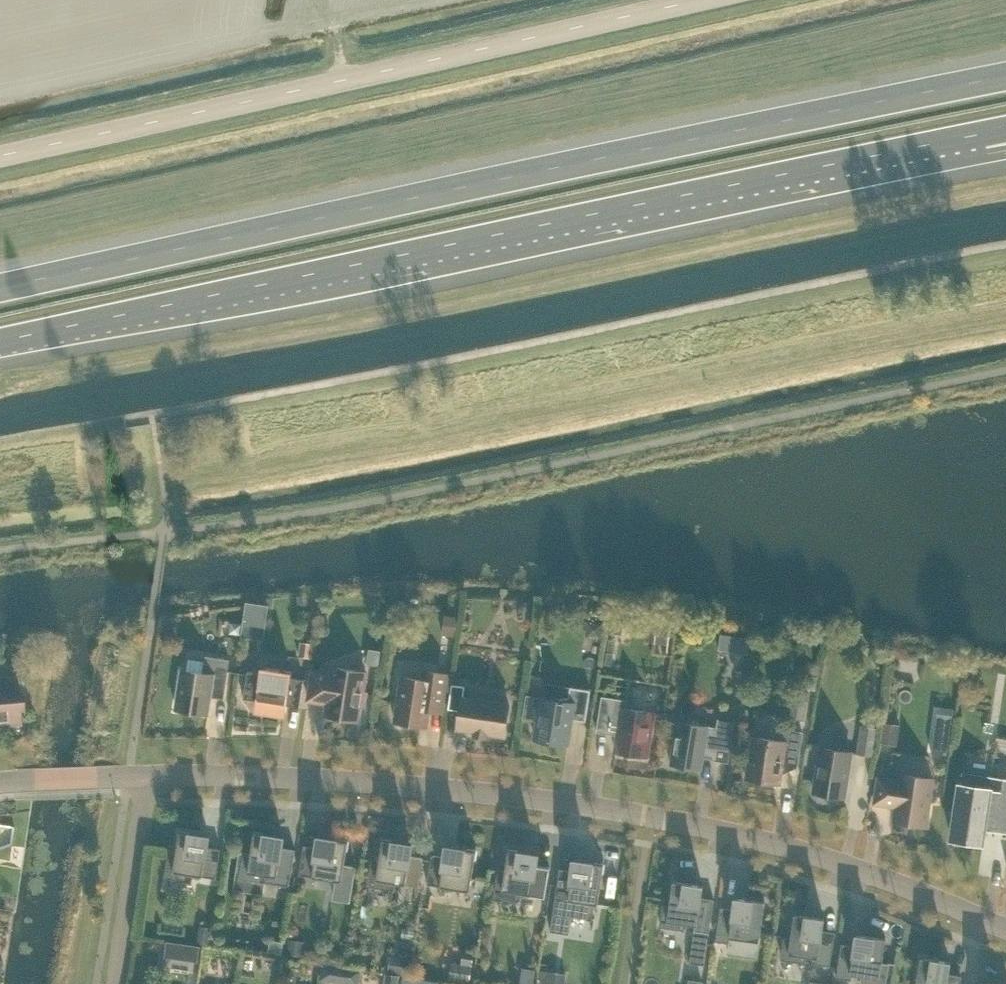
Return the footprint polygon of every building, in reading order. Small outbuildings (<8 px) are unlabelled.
[(243,619),(265,622),(267,606),(245,603),(243,619)] [(456,633),(457,619),(444,618),(443,626),(448,632),(456,633)] [(624,621),(612,620),(610,633),(622,634),(624,621)] [(232,621),(230,633),(240,634),(242,623),(232,621)] [(654,644),(668,645),(670,626),(657,625),(654,644)] [(740,638),(738,652),(747,654),(750,639),(740,638)] [(301,641),(298,655),(310,657),(312,643),(301,641)] [(381,651),(369,650),(367,664),(379,666),(381,651)] [(203,673),(182,670),(176,709),(208,714),(212,688),(224,690),(229,660),(206,657),(203,673)] [(261,673),(248,671),(243,699),(257,701),(256,706),(286,711),(286,705),(300,707),(304,679),(291,677),(292,671),(262,667),(261,673)] [(313,670),(308,700),(328,703),(326,715),(358,720),(360,705),(363,706),(365,693),(362,692),(365,672),(334,667),(332,673),(313,670)] [(429,710),(443,712),(449,675),(423,671),(422,680),(402,677),(395,721),(427,726),(429,710)] [(799,687),(816,689),(818,677),(801,674),(799,687)] [(19,723),(18,708),(22,708),(20,692),(16,692),(15,677),(0,678),(0,725),(19,723)] [(465,686),(452,684),(448,709),(460,711),(458,729),(504,737),(509,704),(463,697),(465,686)] [(525,697),(522,719),(538,721),(535,739),(567,744),(571,719),(586,721),(590,690),(570,687),(568,703),(541,699),(525,697)] [(809,692),(792,689),(788,718),(805,721),(809,692)] [(628,701),(602,697),(596,732),(611,734),(612,732),(618,733),(615,752),(647,757),(654,712),(626,708),(628,701)] [(931,753),(946,755),(951,716),(937,714),(931,753)] [(717,728),(677,722),(670,763),(702,769),(704,757),(708,757),(713,753),(714,747),(730,750),(734,723),(719,720),(717,728)] [(898,746),(900,725),(883,722),(880,743),(898,746)] [(877,728),(861,726),(857,754),(873,756),(877,728)] [(780,741),(752,736),(745,779),(781,784),(784,764),(796,766),(797,766),(802,732),(782,729),(780,741)] [(851,753),(820,748),(813,792),(844,797),(851,753)] [(900,781),(878,778),(874,803),(888,805),(888,804),(896,805),(894,821),(926,826),(933,779),(901,775),(900,781)] [(951,839),(982,844),(985,823),(992,825),(992,829),(1005,831),(1005,781),(990,779),(988,789),(960,785),(951,839)] [(215,878),(216,879),(221,849),(208,847),(209,839),(199,837),(200,835),(180,832),(177,852),(169,851),(169,852),(171,853),(167,876),(191,880),(190,882),(192,882),(193,875),(203,876),(203,873),(215,875),(215,878)] [(265,881),(265,883),(289,887),(295,850),(282,848),(284,837),(254,833),(251,853),(246,852),(242,877),(265,881)] [(304,846),(299,875),(336,881),(333,900),(350,902),(355,867),(344,865),(348,842),(318,837),(317,848),(304,846)] [(370,885),(395,889),(396,883),(419,887),(423,857),(410,855),(412,845),(382,841),(379,861),(374,860),(370,885)] [(432,855),(427,885),(470,891),(476,851),(446,847),(445,857),(432,855)] [(496,895),(521,899),(522,893),(545,897),(549,867),(536,865),(538,855),(508,851),(505,871),(500,870),(496,895)] [(592,920),(594,904),(598,905),(604,865),(584,862),(584,864),(574,863),(573,871),(560,869),(553,914),(592,920)] [(701,897),(703,886),(673,881),(670,906),(665,906),(665,904),(664,903),(660,926),(686,930),(686,929),(684,928),(684,925),(684,923),(695,925),(694,931),(709,933),(714,899),(701,897)] [(733,910),(721,908),(716,941),(729,943),(727,954),(757,959),(765,902),(735,898),(733,910)] [(816,958),(815,964),(830,966),(835,933),(822,931),(824,919),(794,914),(791,939),(786,939),(786,937),(785,936),(782,959),(807,963),(807,961),(805,961),(806,957),(816,958)] [(210,945),(213,927),(200,925),(197,943),(210,945)] [(709,933),(694,931),(689,963),(704,965),(709,933)] [(836,978),(851,980),(852,974),(862,976),(862,978),(862,981),(860,980),(860,982),(875,983),(885,983),(888,963),(887,963),(886,965),(882,964),(886,939),(856,934),(854,946),(842,944),(836,978)] [(287,955),(303,957),(304,941),(288,940),(287,955)] [(188,943),(186,959),(197,961),(199,945),(188,943)] [(410,959),(390,956),(388,972),(408,975),(410,959)] [(961,976),(948,974),(950,962),(921,957),(916,983),(960,983),(961,976)] [(472,965),(452,962),(449,979),(469,982),(472,965)] [(338,983),(340,966),(322,963),(320,980),(338,983)] [(535,971),(522,969),(519,983),(533,983),(535,971)] [(567,974),(548,971),(546,979),(540,978),(539,983),(565,983),(567,974)] [(384,983),(398,983),(399,976),(385,974),(384,983)]
